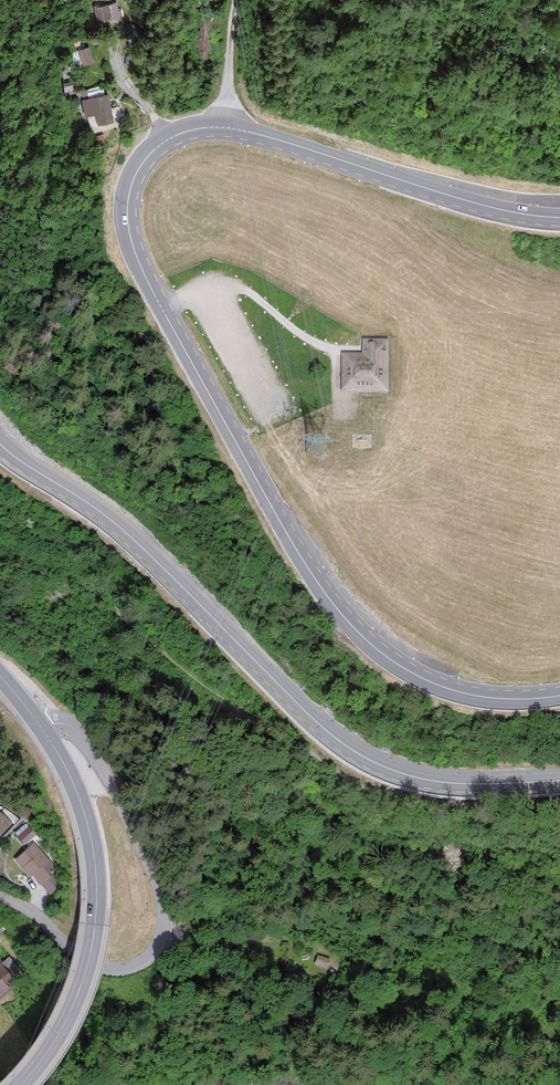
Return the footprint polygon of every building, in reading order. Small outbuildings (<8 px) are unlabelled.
[(116,5),(100,9),(103,22),(119,18),(116,5)] [(94,62),(89,49),(80,52),(84,65),(94,62)] [(112,123),(107,97),(85,102),(88,117),(96,115),(99,125),(112,123)] [(364,353),(343,353),(343,389),(387,389),(387,340),(364,340),(364,353)] [(10,823),(0,815),(0,835),(10,823)] [(30,826),(18,834),(24,843),(36,835),(30,826)] [(49,861),(30,844),(14,862),(34,879),(49,861)] [(329,959),(317,955),(314,965),(326,969),(329,959)] [(0,966),(0,1002),(18,986),(0,966)]
